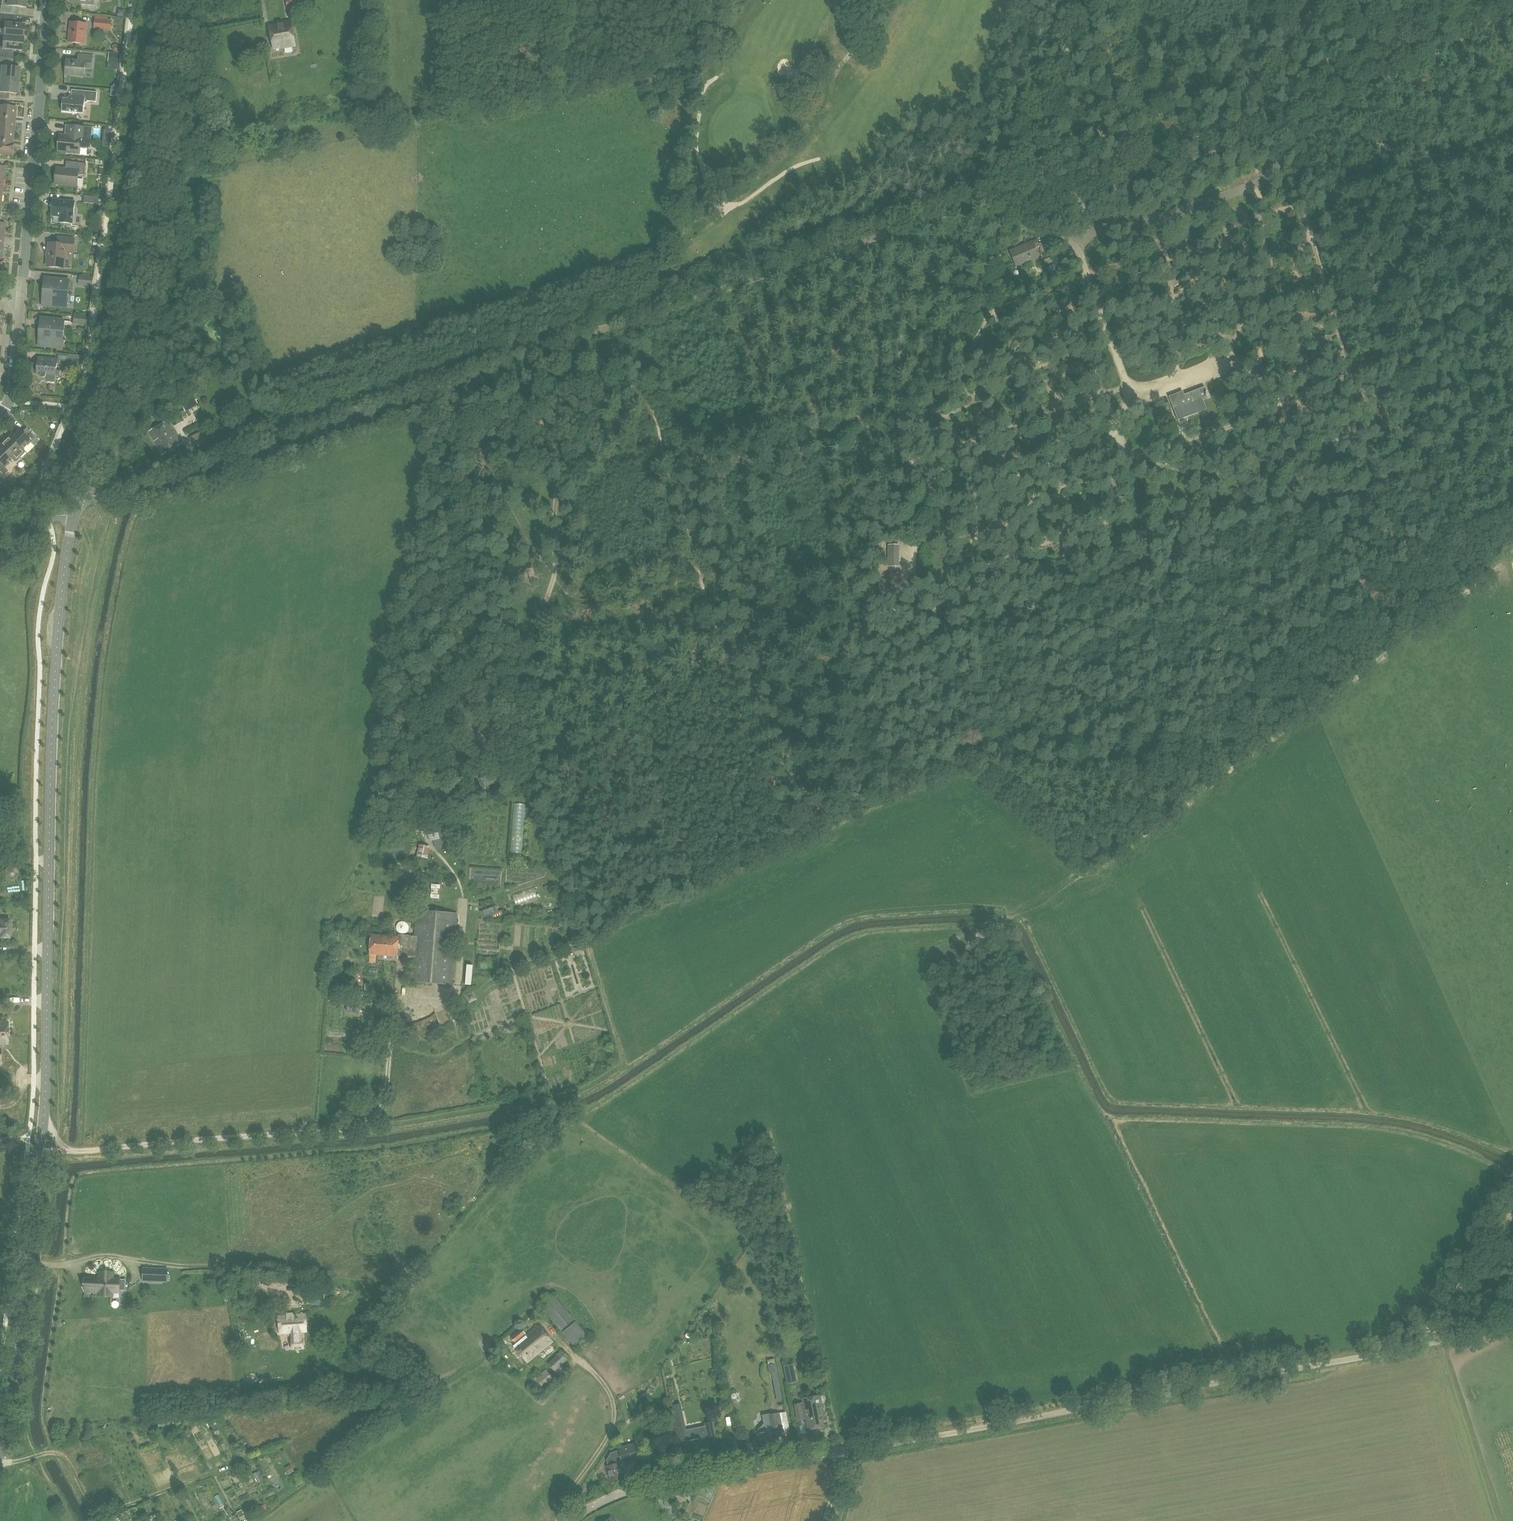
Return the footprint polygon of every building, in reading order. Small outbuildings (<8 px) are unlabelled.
[(14,15),(15,15),(15,6),(27,7),(27,0),(3,0),(1,14),(0,14),(14,15)] [(288,9),(307,5),(306,0),(287,0),(288,9)] [(13,24),(14,15),(0,14),(0,28),(5,28),(4,36),(24,38),(25,25),(13,24)] [(96,20),(96,28),(112,29),(112,21),(96,20)] [(70,42),(86,44),(88,24),(72,22),(70,42)] [(296,47),(293,22),(279,24),(279,25),(271,26),(273,49),(282,48),(282,49),(296,47)] [(10,59),(9,58),(10,49),(22,51),(24,38),(4,36),(4,43),(0,44),(0,58),(10,59)] [(109,53),(108,65),(117,66),(120,66),(121,54),(109,53)] [(67,75),(85,77),(86,67),(92,68),(93,56),(82,55),(81,62),(68,60),(67,75)] [(1,79),(20,81),(21,68),(9,67),(10,59),(0,58),(0,66),(2,66),(1,79)] [(20,81),(1,79),(0,90),(0,99),(6,100),(7,93),(18,94),(20,81)] [(63,112),(85,114),(86,104),(89,101),(97,102),(98,92),(80,90),(79,96),(76,96),(72,99),(64,98),(63,112)] [(16,119),(17,107),(0,105),(0,118),(16,119)] [(15,131),(16,119),(0,118),(0,130),(15,131)] [(80,153),(81,147),(88,148),(90,146),(92,128),(69,126),(68,136),(61,136),(60,151),(80,153)] [(103,129),(102,142),(110,142),(111,130),(103,129)] [(14,143),(15,131),(0,130),(0,141),(14,143)] [(14,143),(0,141),(0,154),(13,155),(14,143)] [(100,167),(99,175),(105,176),(107,161),(103,160),(103,161),(99,161),(99,160),(96,160),(95,165),(98,165),(98,164),(102,165),(102,167),(100,167)] [(56,184),(78,187),(80,175),(86,175),(87,163),(78,163),(77,169),(58,168),(56,184)] [(85,195),(84,202),(104,204),(104,197),(85,195)] [(53,215),(62,216),(61,222),(73,223),(73,219),(76,219),(76,216),(75,216),(76,202),(55,201),(53,215)] [(48,266),(65,268),(67,253),(74,253),(76,239),(59,237),(59,244),(50,243),(48,266)] [(1017,266),(1039,257),(1035,248),(1040,246),(1037,240),(1033,242),(1011,251),(1017,266)] [(80,275),(79,285),(93,287),(95,277),(80,275)] [(69,281),(46,279),(45,298),(44,306),(67,308),(67,301),(69,281)] [(75,314),(74,324),(89,326),(90,315),(75,314)] [(64,321),(43,318),(41,338),(40,347),(62,349),(62,341),(64,321)] [(69,355),(68,362),(69,362),(70,362),(73,362),(72,372),(79,372),(83,356),(69,354),(69,355)] [(38,357),(37,373),(40,373),(40,374),(40,375),(41,376),(41,377),(42,377),(43,377),(44,377),(47,382),(55,382),(55,379),(58,380),(60,378),(60,376),(60,371),(56,370),(57,360),(57,359),(56,359),(38,357)] [(1208,396),(1205,387),(1178,397),(1181,406),(1174,408),(1178,419),(1207,409),(1203,398),(1208,396)] [(197,393),(180,402),(186,412),(199,405),(199,404),(202,402),(197,393)] [(162,455),(181,444),(168,421),(149,432),(162,455)] [(6,441),(23,458),(28,453),(23,449),(31,441),(35,445),(40,440),(29,429),(24,433),(20,429),(12,437),(10,436),(6,441)] [(5,475),(9,471),(6,467),(14,459),(18,463),(23,458),(6,441),(1,446),(2,447),(0,449),(0,470),(5,475)] [(8,491),(5,499),(12,502),(15,493),(8,491)] [(900,545),(889,545),(889,550),(883,550),(883,552),(882,552),(882,559),(889,559),(890,560),(900,560),(900,545)] [(430,841),(450,836),(447,823),(427,829),(430,841)] [(435,883),(434,897),(442,898),(443,884),(435,883)] [(1,937),(1,938),(10,938),(11,920),(2,920),(2,907),(0,907),(0,937),(1,937)] [(498,919),(507,915),(504,909),(495,913),(498,919)] [(370,955),(397,956),(414,958),(412,982),(452,985),(457,914),(418,910),(416,936),(399,934),(398,937),(371,935),(370,955)] [(416,1026),(420,1038),(446,1030),(442,1018),(416,1026)] [(8,1037),(8,1022),(0,1022),(0,1037),(8,1037)] [(1,1061),(1,1055),(1,1049),(0,1049),(0,1044),(8,1044),(8,1037),(0,1037),(0,1061),(1,1061)] [(168,1271),(144,1271),(143,1285),(168,1285),(168,1271)] [(99,1298),(113,1299),(113,1294),(126,1294),(127,1283),(114,1282),(114,1277),(101,1277),(101,1281),(88,1281),(87,1295),(99,1295),(99,1298)] [(325,1289),(309,1289),(309,1305),(326,1304),(325,1289)] [(575,1320),(555,1296),(541,1307),(561,1331),(575,1320)] [(307,1332),(306,1315),(279,1316),(280,1333),(291,1333),(292,1350),(304,1349),(303,1332),(307,1332)] [(588,1336),(575,1321),(563,1333),(575,1347),(588,1336)] [(511,1337),(517,1344),(514,1347),(528,1363),(554,1342),(540,1325),(528,1335),(522,1329),(511,1337)] [(548,1364),(559,1375),(566,1368),(563,1364),(570,1358),(562,1350),(548,1364)] [(768,1365),(770,1373),(778,1372),(777,1364),(768,1365)] [(531,1381),(538,1390),(553,1377),(547,1370),(531,1381)] [(799,1380),(797,1370),(787,1372),(790,1386),(796,1385),(795,1381),(799,1380)] [(795,1405),(798,1420),(807,1418),(809,1430),(824,1427),(818,1396),(803,1399),(804,1403),(795,1405)] [(382,1409),(381,1406),(372,1409),(375,1418),(383,1415),(382,1409)] [(765,1423),(758,1430),(759,1433),(762,1449),(774,1447),(774,1445),(777,1444),(776,1439),(773,1440),(772,1433),(783,1431),(780,1413),(772,1415),(771,1413),(763,1415),(765,1423)] [(719,1443),(714,1421),(704,1423),(705,1426),(693,1428),(685,1430),(685,1427),(682,1414),(675,1416),(672,1418),(676,1443),(680,1442),(686,1441),(689,1458),(704,1455),(700,1438),(707,1437),(709,1445),(719,1443)] [(675,1435),(673,1424),(663,1426),(665,1437),(675,1435)] [(146,1433),(150,1439),(155,1436),(151,1430),(146,1433)] [(608,1466),(609,1466),(613,1480),(613,1481),(625,1478),(621,1463),(620,1463),(620,1462),(622,1461),(623,1465),(641,1460),(637,1443),(618,1448),(618,1451),(611,1453),(606,1460),(608,1466)]
